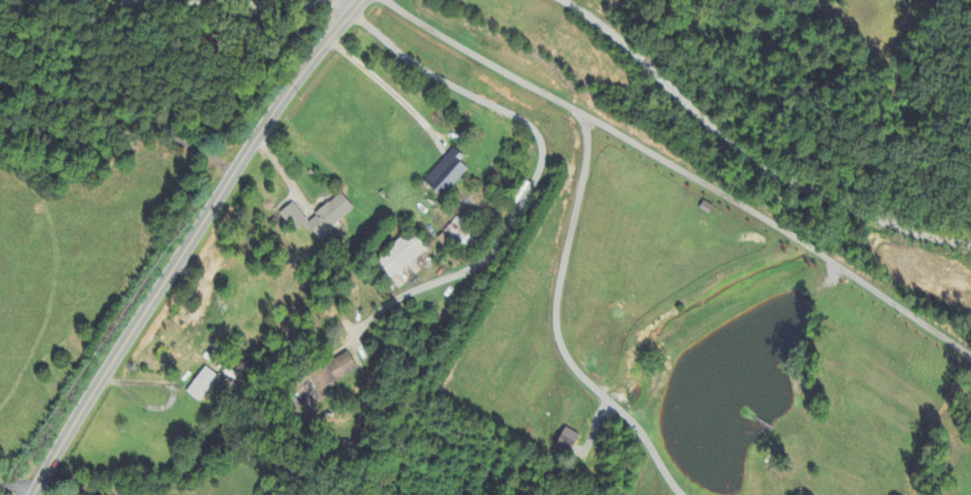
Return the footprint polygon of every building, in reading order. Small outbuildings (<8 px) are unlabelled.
[(460,162),(464,158),(454,149),(424,182),(443,199),(469,170),(460,162)] [(355,210),(342,195),(308,221),(294,203),(282,213),(297,232),(306,226),(317,240),(355,210)] [(429,252),(415,233),(377,261),(391,280),(429,252)] [(358,373),(350,355),(309,373),(317,391),(358,373)] [(187,393),(200,403),(219,378),(206,368),(187,393)] [(556,447),(571,454),(579,434),(564,428),(556,447)] [(359,446),(344,443),(343,453),(358,455),(359,446)]
